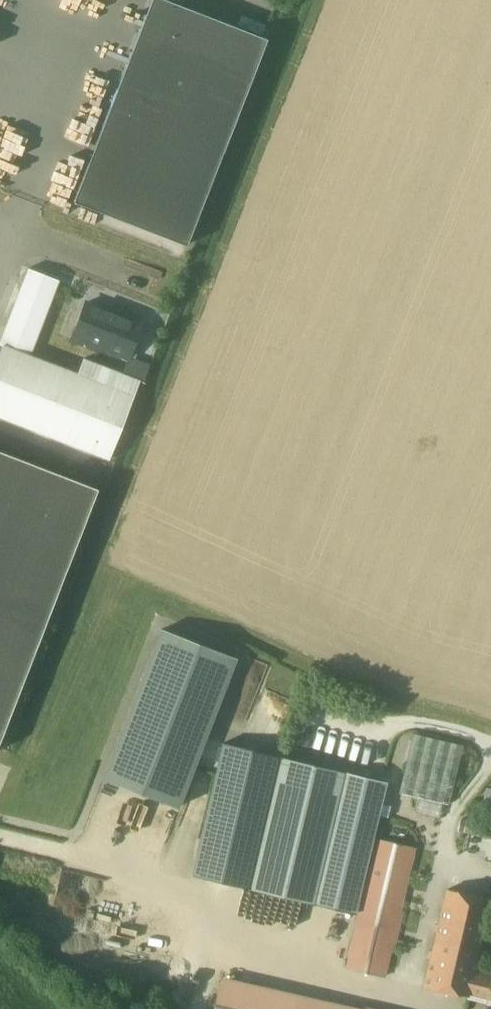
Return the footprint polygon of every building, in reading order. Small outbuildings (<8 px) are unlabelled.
[(266,39),(166,0),(151,0),(73,201),(187,245),(222,152),(223,152),(266,39)] [(30,357),(30,355),(59,281),(27,269),(0,339),(0,345),(2,346),(30,357)] [(111,312),(85,303),(71,339),(98,349),(100,346),(128,357),(143,321),(112,309),(111,312)] [(30,355),(30,357),(2,346),(0,351),(0,417),(109,459),(134,395),(139,380),(83,358),(77,373),(30,355)] [(97,490),(97,489),(0,451),(0,739),(97,490)] [(236,660),(161,631),(104,779),(142,794),(179,808),(236,660)] [(462,746),(413,734),(399,792),(448,804),(462,746)] [(356,913),(387,781),(344,772),(282,757),(251,888),(313,903),(356,913)] [(381,823),(379,837),(405,841),(407,826),(381,823)] [(386,979),(416,847),(375,838),(345,970),(386,979)] [(476,973),(474,971),(490,899),(447,887),(423,987),(468,998),(471,994),(476,973)] [(476,973),(471,994),(490,999),(490,977),(476,973)] [(302,996),(219,977),(212,1008),(358,1008),(302,996)]
